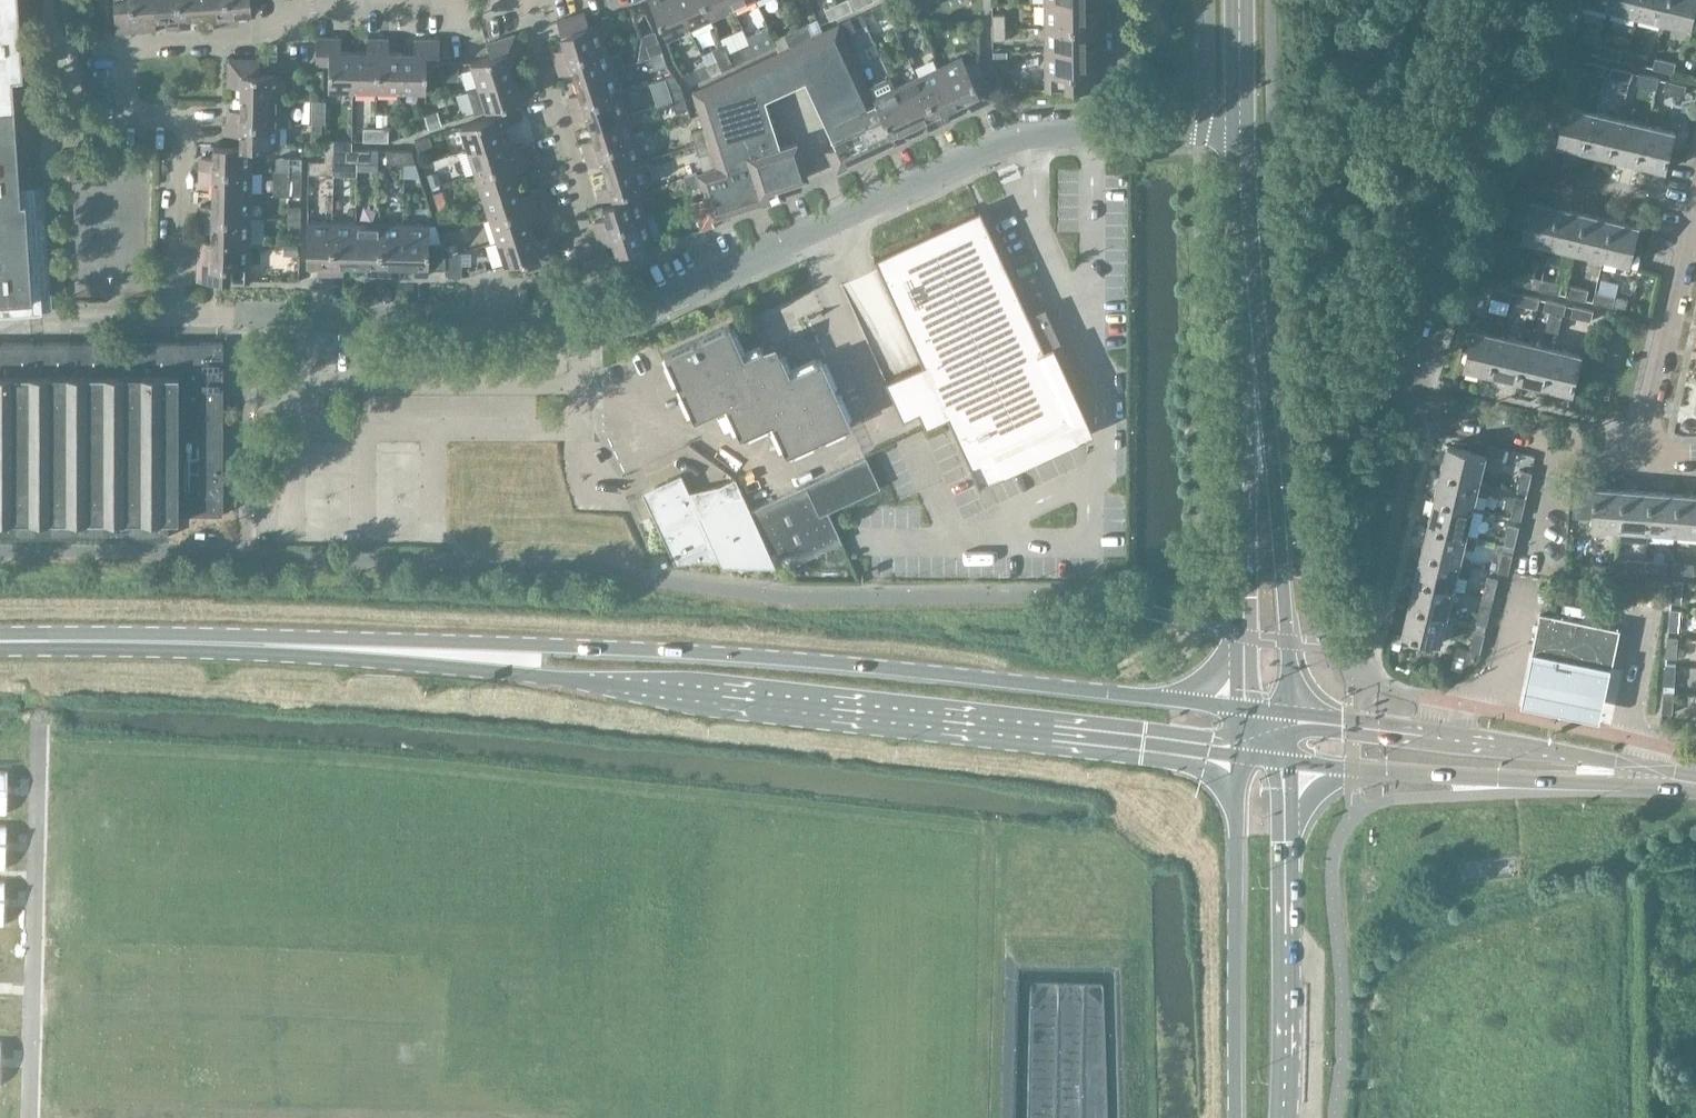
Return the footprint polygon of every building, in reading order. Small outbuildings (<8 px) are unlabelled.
[(51,310),(43,184),(19,186),(12,76),(23,76),(18,0),(0,0),(0,313),(51,310)] [(155,28),(154,15),(153,0),(114,0),(116,31),(155,28)] [(178,26),(177,0),(153,0),(154,15),(165,14),(166,27),(178,26)] [(190,13),(201,12),(201,0),(177,0),(178,26),(190,26),(190,13)] [(226,23),(225,0),(201,0),(201,12),(213,11),(214,24),(226,23)] [(249,0),(225,0),(226,23),(238,22),(237,9),(250,9),(249,0)] [(688,26),(676,0),(649,0),(666,36),(688,26)] [(688,26),(710,15),(702,0),(676,0),(688,26)] [(710,15),(731,5),(729,0),(702,0),(710,15)] [(836,2),(841,14),(853,9),(849,0),(840,0),(836,2)] [(882,2),(888,14),(899,9),(895,0),(887,0),(882,2)] [(1583,1),(1610,8),(1612,0),(1583,0),(1583,1)] [(1638,15),(1641,0),(1612,0),(1610,8),(1638,15)] [(1665,22),(1670,0),(1641,0),(1638,15),(1665,22)] [(1665,22),(1692,29),(1695,14),(1695,0),(1670,0),(1665,22)] [(830,19),(841,14),(836,2),(824,7),(830,19)] [(876,19),(888,14),(882,2),(871,7),(876,19)] [(1044,2),(1045,26),(1096,25),(1096,13),(1083,13),(1083,2),(1044,2)] [(556,20),(564,46),(552,50),(556,61),(604,46),(597,23),(588,25),(584,11),(556,20)] [(991,13),(991,26),(1004,26),(1004,13),(991,13)] [(850,17),(838,23),(844,34),(855,29),(850,17)] [(801,40),(812,35),(823,30),(817,18),(807,23),(795,28),(801,40)] [(697,173),(700,184),(704,197),(711,218),(779,197),(776,186),(807,176),(796,141),(779,147),(764,99),(804,80),(835,146),(826,150),(834,169),(893,142),(873,97),(844,34),(838,23),(823,30),(812,35),(801,40),(779,50),(778,51),(691,91),(703,127),(707,139),(711,151),(716,168),(697,173)] [(1096,38),(1096,25),(1045,26),(1045,50),(1083,49),(1083,38),(1096,38)] [(1004,39),(1004,26),(991,26),(992,40),(1004,39)] [(776,45),(773,38),(767,27),(746,37),(749,42),(754,54),(766,49),(776,45)] [(773,38),(779,50),(801,40),(795,28),(784,34),(773,38)] [(509,61),(522,57),(514,34),(486,43),(490,55),(470,61),(478,85),(513,73),(509,61)] [(315,63),(328,63),(328,87),(352,88),(353,50),(340,50),(341,37),(316,37),(315,63)] [(366,51),(353,50),(352,88),(376,88),(377,38),(366,38),(366,51)] [(376,88),(400,89),(401,51),(388,51),(389,38),(377,38),(376,88)] [(1572,48),(1592,52),(1594,43),(1574,38),(1572,48)] [(401,51),(400,89),(425,89),(426,52),(439,52),(439,39),(414,39),(414,52),(401,51)] [(646,44),(650,56),(662,52),(658,41),(646,44)] [(737,48),(727,53),(732,64),(754,54),(749,42),(737,48)] [(1622,49),(1602,44),(1600,54),(1619,59),(1622,49)] [(572,69),(575,80),(612,69),(624,65),(620,53),(608,57),(604,46),(556,61),(559,73),(572,69)] [(1097,88),(1096,49),(1083,49),(1045,50),(1045,89),(1097,88)] [(1649,55),(1629,51),(1626,61),(1646,65),(1649,55)] [(654,69),(666,65),(662,52),(650,56),(654,69)] [(710,74),(732,64),(727,53),(705,63),(710,74)] [(955,101),(965,97),(971,108),(994,97),(982,70),(970,76),(961,56),(939,67),(955,101)] [(1674,72),(1676,62),(1656,57),(1654,67),(1674,72)] [(228,85),(241,85),(241,97),(279,97),(279,73),(258,72),(258,59),(228,59),(228,85)] [(1586,60),(1583,70),(1603,75),(1605,65),(1586,60)] [(699,80),(710,74),(705,63),(694,68),(699,80)] [(624,65),(612,69),(575,80),(579,92),(567,96),(570,107),(619,92),(616,81),(628,77),(624,65)] [(944,106),(955,101),(939,67),(917,77),(938,123),(949,118),(944,106)] [(1612,67),(1610,77),(1630,81),(1632,71),(1612,67)] [(513,73),(478,85),(467,88),(475,112),(533,93),(530,82),(517,86),(513,73)] [(1657,88),(1659,78),(1640,73),(1637,83),(1657,88)] [(874,97),(873,97),(893,142),(894,144),(906,138),(900,127),(911,122),(895,87),(890,75),(868,85),(874,97)] [(938,123),(917,77),(895,87),(911,122),(922,117),(927,129),(938,123)] [(1687,84),(1667,80),(1664,90),(1684,94),(1687,84)] [(668,88),(672,100),(684,96),(680,84),(668,88)] [(626,114),(619,92),(570,107),(574,119),(587,115),(590,126),(626,114)] [(684,96),(672,100),(675,112),(687,108),(684,96)] [(278,116),(279,97),(241,97),(241,109),(227,108),(227,120),(278,122),(292,123),(292,116),(278,116)] [(460,125),(468,148),(503,137),(499,125),(523,117),(519,106),(460,125)] [(1559,143),(1586,149),(1595,112),(1568,106),(1559,143)] [(1613,156),(1622,119),(1595,112),(1586,149),(1613,156)] [(634,137),(626,114),(590,126),(594,137),(581,141),(585,153),(634,137)] [(1613,156),(1639,163),(1649,126),(1622,119),(1613,156)] [(278,146),(278,122),(227,120),(227,133),(240,133),(240,144),(251,145),(278,146)] [(1676,132),(1649,126),(1639,163),(1666,169),(1676,132)] [(363,140),(375,140),(376,127),(363,127),(363,140)] [(376,127),(375,140),(388,141),(388,128),(376,127)] [(694,143),(707,139),(703,127),(691,131),(694,143)] [(464,175),(475,171),(534,152),(531,142),(507,150),(503,137),(468,148),(473,166),(463,169),(464,175)] [(601,161),(605,172),(641,160),(634,137),(585,153),(589,164),(601,161)] [(333,160),(334,139),(325,139),(325,160),(333,160)] [(698,155),(711,151),(707,139),(694,143),(698,155)] [(251,145),(240,144),(213,144),(213,156),(200,156),(200,168),(251,169),(251,145)] [(357,162),(357,149),(345,148),(344,161),(357,162)] [(370,149),(357,149),(357,162),(370,162),(370,149)] [(386,162),(399,163),(399,150),(386,149),(386,162)] [(399,163),(405,163),(416,163),(411,150),(399,150),(399,163)] [(537,163),(534,152),(475,171),(482,194),(518,183),(514,171),(537,163)] [(288,158),(288,170),(301,170),(302,158),(288,158)] [(321,173),(321,160),(308,160),(308,173),(321,173)] [(333,173),(333,160),(325,160),(321,160),(321,173),(333,173)] [(608,183),(596,187),(600,199),(649,184),(648,181),(650,180),(652,176),(649,166),(645,162),(642,163),(641,160),(605,172),(608,183)] [(250,193),(251,169),(200,168),(199,180),(212,180),(212,192),(250,193)] [(288,170),(288,183),(301,184),(301,170),(288,170)] [(700,184),(697,173),(696,171),(684,175),(688,188),(700,184)] [(490,217),(549,198),(545,188),(522,195),(518,183),(482,194),(490,217)] [(250,217),(250,193),(212,192),(212,204),(199,204),(199,216),(250,217)] [(593,221),(597,232),(645,216),(638,193),(601,205),(605,217),(593,221)] [(552,209),(549,198),(490,217),(497,240),(532,228),(528,216),(552,209)] [(1558,207),(1531,200),(1530,203),(1518,200),(1512,225),(1524,228),(1522,238),(1549,244),(1558,207)] [(287,205),(287,218),(301,218),(301,205),(287,205)] [(1586,213),(1558,207),(1549,244),(1577,251),(1586,213)] [(979,208),(873,257),(879,269),(899,313),(928,374),(907,384),(901,371),(884,379),(902,418),(917,411),(923,423),(924,426),(941,418),(946,416),(978,484),(1003,472),(996,457),(1077,419),(1064,393),(1080,385),(1044,306),(1034,311),(1028,314),(979,208)] [(1577,251),(1604,257),(1613,220),(1586,213),(1577,251)] [(249,241),(250,217),(199,216),(198,228),(211,228),(211,240),(249,241)] [(644,243),(652,240),(653,240),(645,216),(597,232),(600,244),(613,240),(621,265),(649,256),(644,243)] [(301,218),(287,218),(286,231),(300,232),(301,218)] [(1641,226),(1613,220),(1604,257),(1632,264),(1641,226)] [(332,221),(307,221),(306,259),(319,259),(318,272),(330,273),(332,221)] [(356,222),(332,221),(330,273),(343,273),(343,260),(355,260),(356,222)] [(366,274),(378,274),(380,223),(356,222),(355,260),(367,260),(366,274)] [(391,261),(403,261),(404,223),(380,223),(378,274),(390,274),(391,261)] [(428,224),(404,223),(403,261),(414,262),(414,275),(427,275),(428,224)] [(505,263),(524,257),(528,269),(556,261),(549,237),(536,241),(532,228),(497,240),(505,263)] [(249,241),(211,240),(198,239),(197,279),(248,280),(249,241)] [(445,268),(445,256),(445,242),(432,242),(432,268),(445,268)] [(1512,282),(1532,286),(1535,276),(1515,271),(1512,282)] [(1540,288),(1560,293),(1562,283),(1542,278),(1540,288)] [(1567,294),(1586,299),(1589,289),(1569,284),(1567,294)] [(1491,296),(1510,301),(1513,291),(1493,286),(1491,296)] [(1614,306),(1616,295),(1596,291),(1594,301),(1614,306)] [(1538,307),(1540,297),(1520,293),(1518,303),(1538,307)] [(1564,314),(1567,304),(1547,299),(1545,309),(1564,314)] [(1594,310),(1574,305),(1572,315),(1592,320),(1594,310)] [(663,354),(693,418),(725,404),(739,435),(771,421),(785,452),(850,423),(820,358),(789,372),(774,341),(743,355),(728,324),(663,354)] [(1465,367),(1492,374),(1501,336),(1474,330),(1465,367)] [(1492,374),(1519,380),(1528,343),(1501,336),(1492,374)] [(223,342),(0,342),(0,536),(168,536),(168,518),(178,518),(178,514),(223,514),(223,342)] [(1556,349),(1528,343),(1519,380),(1547,387),(1556,349)] [(1583,355),(1556,349),(1547,387),(1574,393),(1583,355)] [(1449,445),(1443,472),(1481,481),(1487,454),(1449,445)] [(880,489),(865,459),(750,512),(766,547),(789,567),(841,543),(828,513),(880,489)] [(1528,491),(1532,472),(1522,469),(1518,489),(1528,491)] [(1481,481),(1443,472),(1437,499),(1474,508),(1481,481)] [(675,563),(676,563),(689,560),(719,560),(721,565),(775,565),(766,547),(750,512),(735,477),(692,497),(681,474),(666,480),(668,484),(655,489),(649,495),(653,516),(675,563)] [(1576,516),(1595,517),(1594,527),(1622,529),(1625,490),(1598,488),(1598,485),(1578,480),(1576,516)] [(1653,492),(1625,490),(1622,529),(1621,539),(1649,541),(1650,531),(1653,492)] [(1680,494),(1653,492),(1650,531),(1676,533),(1680,494)] [(1695,534),(1695,495),(1680,494),(1676,533),(1695,534)] [(1521,518),(1526,498),(1516,496),(1511,516),(1521,518)] [(1468,535),(1474,508),(1437,499),(1430,526),(1468,535)] [(1505,543),(1515,545),(1520,526),(1510,523),(1505,543)] [(1461,562),(1465,547),(1475,549),(1477,537),(1468,535),(1430,526),(1424,553),(1461,562)] [(462,539),(448,539),(448,548),(462,548),(462,539)] [(1478,565),(1508,572),(1513,552),(1503,550),(1500,562),(1479,557),(1478,565)] [(1424,553),(1417,580),(1455,589),(1461,562),(1424,553)] [(1667,571),(1668,561),(1647,559),(1646,569),(1667,571)] [(1694,573),(1695,563),(1675,561),(1674,571),(1694,573)] [(1611,565),(1591,564),(1590,574),(1610,576),(1611,565)] [(1639,567),(1619,566),(1618,578),(1639,579),(1639,567)] [(1483,595),(1493,597),(1498,577),(1488,575),(1483,595)] [(1417,580),(1411,608),(1449,617),(1455,589),(1417,580)] [(1682,602),(1683,581),(1673,581),(1671,601),(1682,602)] [(1559,589),(1557,589),(1547,587),(1543,608),(1555,610),(1558,598),(1559,589)] [(1477,622),(1487,624),(1492,604),(1481,602),(1477,622)] [(1541,612),(1533,654),(1613,670),(1621,628),(1594,623),(1597,609),(1565,602),(1564,602),(1561,616),(1541,612)] [(1442,644),(1449,617),(1411,608),(1404,635),(1442,644)] [(1679,630),(1681,609),(1671,608),(1669,629),(1679,630)] [(1485,632),(1475,630),(1470,649),(1481,652),(1485,632)] [(1679,637),(1669,636),(1667,657),(1677,657),(1679,637)] [(1613,670),(1533,654),(1523,705),(1602,721),(1613,670)] [(1677,664),(1667,664),(1665,684),(1675,685),(1677,664)] [(1675,692),(1664,691),(1663,712),(1673,713),(1675,692)] [(8,768),(0,768),(0,867),(7,867),(8,768)] [(7,924),(8,879),(0,879),(0,923),(7,924)]
